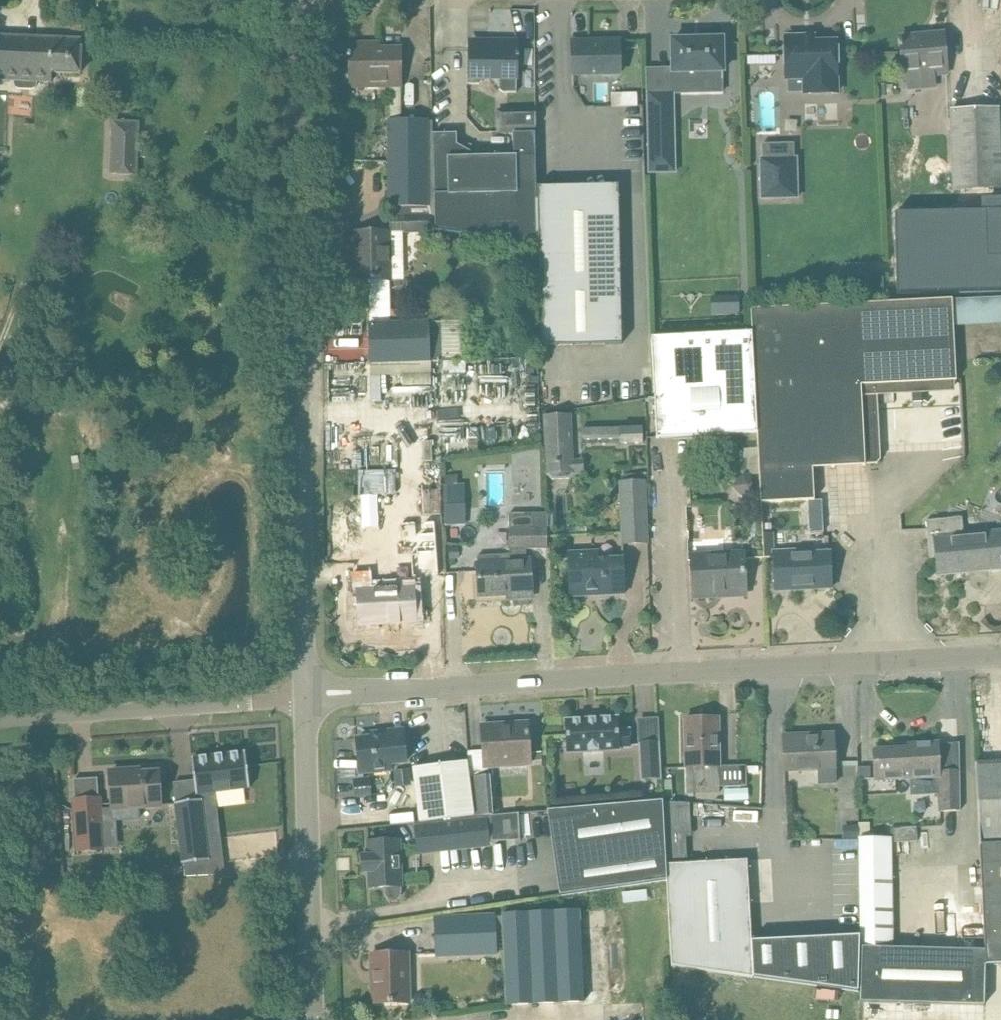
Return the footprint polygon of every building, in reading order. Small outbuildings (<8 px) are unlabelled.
[(921,76),(947,74),(944,33),(900,37),(900,42),(898,42),(902,92),(922,91),(921,76)] [(14,81),(15,86),(18,88),(22,90),(35,89),(37,86),(38,82),(52,83),(53,73),(80,74),(82,40),(0,37),(0,81),(14,81)] [(814,37),(785,38),(786,80),(802,79),(802,96),(840,95),(839,78),(837,78),(836,42),(814,43),(814,37)] [(674,41),(672,40),(672,43),(673,71),(673,73),(673,81),(723,79),(723,72),(723,69),(722,41),(723,41),(723,39),(720,39),(718,39),(704,40),(691,40),(674,41)] [(572,42),(573,62),(573,75),(620,74),(619,41),(601,42),(601,46),(573,46),(573,42),(572,42)] [(344,68),(341,71),(341,83),(345,86),(350,86),(350,87),(401,86),(401,68),(401,48),(399,48),(399,49),(372,50),(372,43),(370,43),(370,45),(351,45),(351,43),(350,43),(350,53),(348,53),(348,57),(350,57),(350,68),(344,68)] [(516,81),(519,81),(519,54),(517,54),(517,43),(499,43),(499,48),(470,47),(470,77),(467,77),(467,84),(480,84),(486,78),(500,78),(500,90),(504,93),(516,92),(516,81)] [(674,93),(648,93),(649,173),(675,173),(674,93)] [(954,191),(1000,189),(1000,156),(1000,110),(951,112),(954,191)] [(513,133),(536,133),(535,113),(508,113),(508,117),(500,117),(500,133),(513,133)] [(113,121),(111,174),(138,175),(138,157),(150,158),(150,156),(150,149),(139,148),(139,122),(113,121)] [(387,122),(389,182),(389,208),(429,207),(428,121),(387,122)] [(537,234),(536,186),(536,133),(513,133),(513,157),(476,158),(476,155),(457,145),(457,134),(433,134),(435,215),(435,232),(537,245),(537,234)] [(796,199),(795,158),(759,158),(759,200),(796,199)] [(623,344),(619,184),(536,186),(537,234),(537,245),(540,346),(623,344)] [(896,213),(898,294),(1000,292),(1000,202),(985,202),(985,211),(896,213)] [(435,232),(435,215),(405,216),(405,232),(431,231),(435,232)] [(390,281),(389,233),(353,233),(353,256),(356,256),(357,281),(390,281)] [(832,274),(832,294),(884,292),(884,272),(832,274)] [(808,501),(815,501),(813,469),(866,466),(866,463),(877,463),(880,456),(877,395),(955,391),(954,382),(957,382),(957,379),(957,366),(953,299),(751,309),(752,333),(762,499),(762,503),(808,501)] [(1000,321),(1000,303),(969,305),(969,322),(1000,321)] [(369,324),(370,364),(431,362),(431,360),(442,360),(441,322),(429,322),(369,324)] [(762,499),(752,333),(652,338),(657,438),(742,433),(757,433),(757,441),(758,457),(760,499),(762,499)] [(511,392),(510,361),(482,362),(483,393),(511,392)] [(570,415),(544,416),(547,475),(550,475),(553,477),(569,477),(573,474),(584,473),(583,457),(572,458),(570,415)] [(421,455),(420,419),(363,420),(363,457),(367,457),(368,509),(364,509),(365,545),(406,544),(405,456),(421,455)] [(583,428),(583,438),(643,437),(643,427),(583,428)] [(758,457),(757,441),(743,442),(744,458),(758,457)] [(648,543),(645,481),(648,481),(647,473),(624,474),(624,481),(619,482),(622,544),(648,543)] [(466,525),(466,484),(458,484),(458,475),(446,476),(446,485),(444,485),(445,525),(466,525)] [(742,476),(732,486),(742,496),(752,486),(742,476)] [(823,532),(822,500),(815,501),(808,501),(810,533),(823,532)] [(510,562),(478,564),(479,596),(531,593),(530,561),(527,561),(526,549),(546,548),(545,525),(531,525),(531,516),(510,517),(510,562)] [(926,521),(928,539),(930,559),(936,559),(937,570),(981,566),(982,570),(1000,568),(1000,532),(982,534),(963,535),(962,517),(926,521)] [(438,524),(408,526),(409,550),(413,550),(414,578),(440,577),(438,524)] [(725,538),(690,540),(691,555),(692,579),(694,599),(715,597),(715,593),(745,591),(744,571),(743,553),(726,554),(725,538)] [(458,547),(449,548),(449,558),(458,558),(458,547)] [(568,553),(570,592),(598,590),(599,595),(624,594),(623,558),(598,559),(598,551),(568,553)] [(788,551),(773,552),(775,591),(831,588),(830,552),(788,554),(788,551)] [(377,590),(377,572),(361,573),(362,590),(359,591),(361,623),(415,620),(413,588),(377,590)] [(618,718),(566,721),(567,753),(619,752),(619,749),(630,749),(629,730),(618,731),(618,718)] [(719,767),(718,718),(685,719),(687,794),(721,793),(721,787),(746,786),(746,774),(746,766),(719,767)] [(528,723),(482,726),(484,769),(530,765),(528,723)] [(357,740),(361,773),(390,770),(390,764),(406,763),(402,731),(382,733),(382,737),(357,740)] [(834,734),(784,736),(784,756),(785,772),(818,770),(819,784),(836,783),(835,770),(834,754),(834,734)] [(641,743),(643,781),(659,780),(656,742),(641,743)] [(874,746),(875,780),(909,780),(909,797),(937,797),(937,813),(961,812),(960,765),(959,742),(957,743),(937,745),(937,743),(907,744),(907,748),(876,750),(875,746),(874,746)] [(246,752),(192,759),(195,781),(196,795),(215,792),(250,788),(246,752)] [(975,763),(986,965),(1000,964),(1000,761),(975,763)] [(470,778),(469,763),(413,767),(420,822),(472,817),(470,778)] [(870,767),(859,767),(859,779),(870,779),(870,767)] [(140,771),(111,773),(112,798),(113,809),(114,822),(117,822),(139,820),(138,807),(161,805),(160,798),(159,773),(140,774),(140,771)] [(491,806),(489,776),(470,778),(472,817),(487,816),(492,815),(491,806)] [(369,777),(353,779),(355,798),(371,796),(369,777)] [(78,851),(104,849),(100,797),(74,799),(78,851)] [(197,801),(176,803),(183,864),(209,861),(201,800),(197,801)] [(663,800),(547,811),(560,896),(666,880),(663,800)] [(690,836),(689,804),(664,802),(667,861),(667,865),(672,966),(753,976),(752,938),(747,860),(686,861),(685,836),(690,836)] [(760,828),(760,810),(734,810),(734,827),(760,828)] [(490,842),(487,816),(472,817),(420,822),(413,823),(417,856),(491,847),(490,842)] [(859,822),(848,822),(848,837),(859,836),(859,822)] [(917,827),(892,828),(893,837),(893,842),(918,841),(917,827)] [(861,992),(860,1000),(939,1003),(980,1005),(984,1005),(984,950),(893,949),(894,908),(893,842),(893,837),(860,837),(861,936),(862,957),(861,992)] [(368,842),(369,856),(363,856),(363,872),(369,872),(369,888),(386,888),(386,893),(387,897),(390,900),(397,900),(400,897),(401,893),(402,888),(401,841),(368,842)] [(221,880),(207,881),(207,893),(222,893),(221,880)] [(584,1002),(580,911),(503,914),(503,916),(503,932),(504,954),(506,1005),(584,1002)] [(495,915),(435,917),(437,957),(496,955),(495,932),(503,932),(503,916),(495,916),(495,915)] [(792,937),(752,938),(753,976),(753,978),(754,978),(861,992),(862,957),(861,936),(792,937)] [(410,1003),(408,954),(371,955),(372,1004),(410,1003)]
